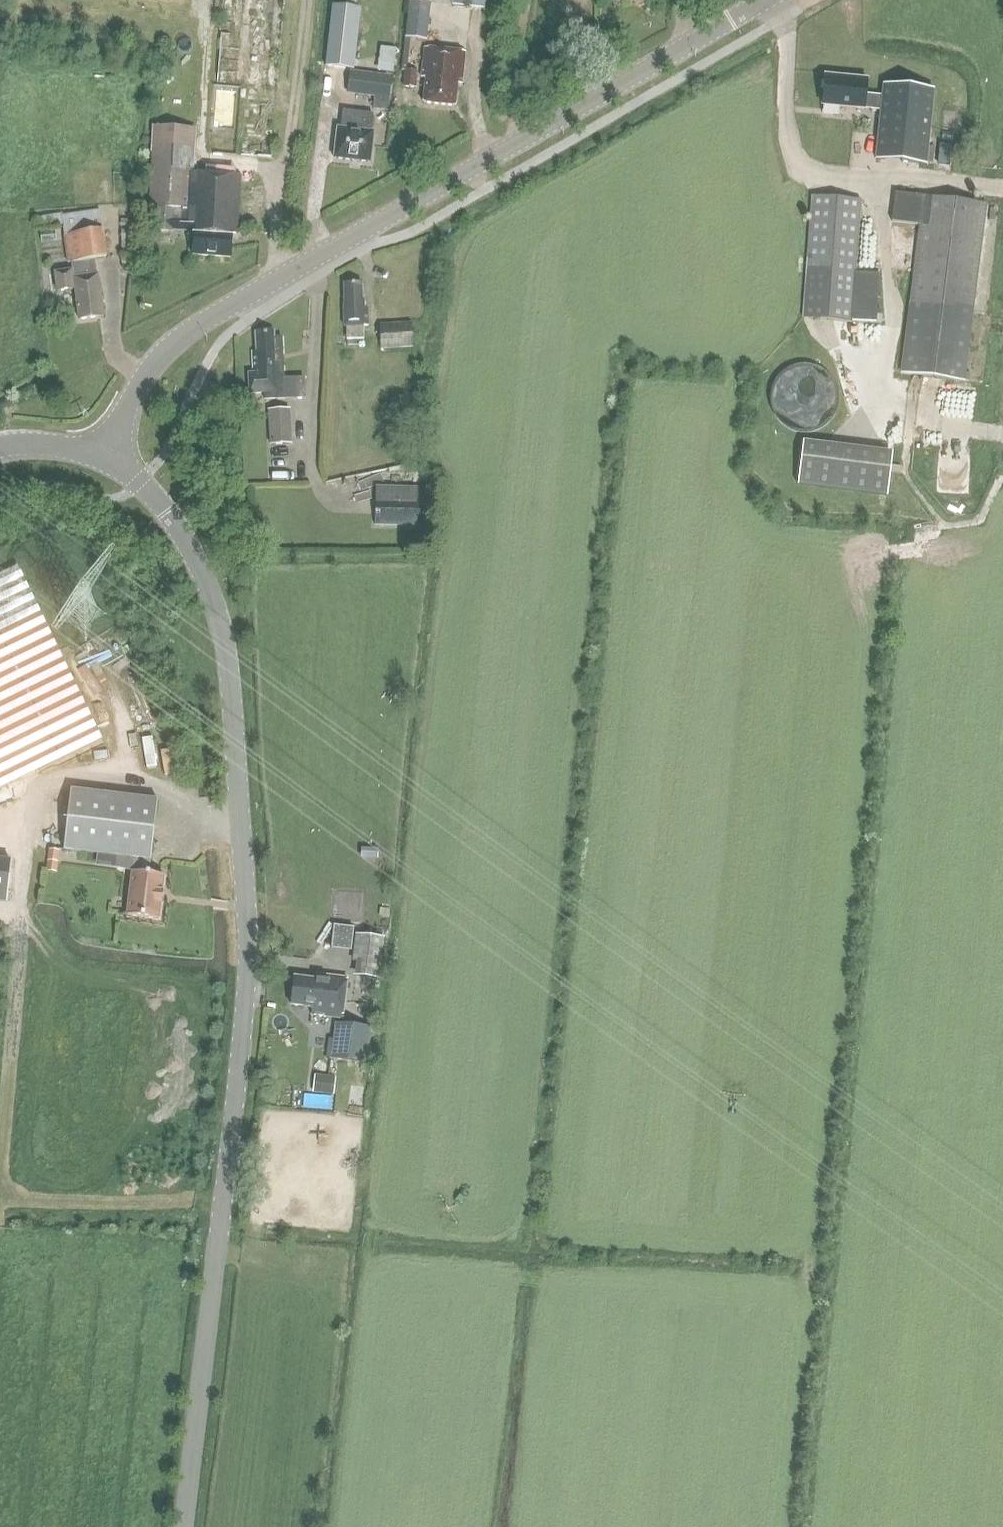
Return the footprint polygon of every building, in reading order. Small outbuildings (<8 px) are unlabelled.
[(193,172),(196,135),(214,136),(212,153),(272,158),(285,0),(224,0),(218,85),(162,80),(158,132),(155,132),(150,207),(158,207),(157,231),(172,231),(172,223),(195,224),(193,255),(231,258),(232,234),(238,234),(242,175),(193,172)] [(405,38),(407,38),(428,41),(430,18),(429,17),(430,2),(409,0),(409,3),(404,2),(403,13),(408,14),(405,38)] [(325,65),(353,68),(360,9),(332,5),(325,65)] [(396,70),(400,47),(384,44),(380,68),(396,70)] [(455,107),(458,84),(462,85),(466,52),(426,48),(422,78),(426,78),(423,103),(455,107)] [(392,75),(351,71),(348,94),(389,99),(392,75)] [(404,88),(416,89),(418,73),(406,71),(404,88)] [(823,106),(864,110),(864,109),(881,111),(876,159),(927,165),(934,90),(883,85),(882,96),(866,95),(867,80),(826,76),(823,106)] [(373,133),(371,133),(373,114),(344,111),(342,129),(339,129),(335,158),(370,162),(373,133)] [(964,383),(986,206),(896,195),(892,223),(922,226),(903,376),(964,383)] [(880,276),(856,274),(861,201),(813,198),(805,318),(852,322),(883,325),(884,314),(877,314),(880,276)] [(58,292),(75,289),(79,320),(104,317),(99,275),(97,275),(95,259),(107,258),(100,210),(62,215),(62,214),(37,218),(38,229),(64,226),(69,263),(73,263),(74,270),(56,273),(58,292)] [(364,339),(364,326),(368,326),(368,310),(365,310),(365,300),(362,300),(362,283),(344,284),(345,305),(344,305),(345,327),(347,327),(347,339),(364,339)] [(414,348),(413,324),(381,327),(381,350),(414,348)] [(264,394),(264,400),(285,399),(282,338),(274,338),(274,331),(256,332),(257,352),(252,352),(253,374),(248,374),(249,395),(264,394)] [(842,398),(843,391),(842,385),(840,378),(836,371),(832,367),(826,363),(821,361),(815,359),(809,359),(802,360),(797,362),(792,364),(788,368),(783,374),(781,379),(779,386),(778,392),(779,398),(781,405),(785,411),(788,415),(793,419),(799,422),(807,424),(814,424),(822,422),(827,419),(835,413),(839,408),(841,403),(842,398)] [(290,410),(270,411),(272,445),(292,444),(290,410)] [(891,494),(896,449),(806,440),(801,484),(891,494)] [(375,525),(423,526),(424,488),(376,487),(375,525)] [(102,740),(19,565),(0,575),(0,789),(102,740)] [(150,860),(158,800),(71,790),(64,850),(134,858),(127,915),(159,919),(161,903),(162,903),(163,892),(162,892),(164,875),(149,874),(150,860)] [(307,934),(295,933),(294,943),(306,944),(307,934)] [(384,939),(353,936),(351,964),(354,964),(352,978),(379,981),(384,939)] [(312,1014),(342,1018),(347,978),(317,974),(316,980),(294,977),(291,1005),(313,1008),(312,1014)] [(371,1030),(334,1025),(329,1061),(366,1066),(371,1030)] [(333,1095),(336,1077),(315,1074),(312,1093),(333,1095)]
